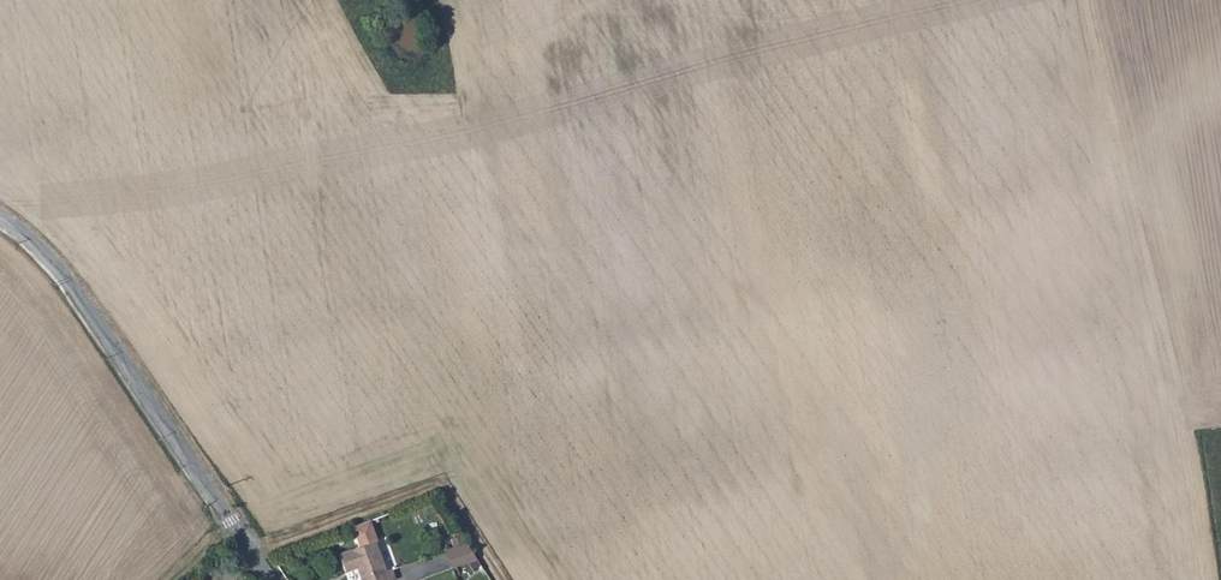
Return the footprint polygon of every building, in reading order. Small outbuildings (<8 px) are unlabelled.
[(350,523),(357,542),(337,549),(343,566),(355,562),(360,575),(347,579),(348,579),(379,579),(394,575),(390,564),(384,566),(373,536),(376,535),(370,516),(350,523)]
